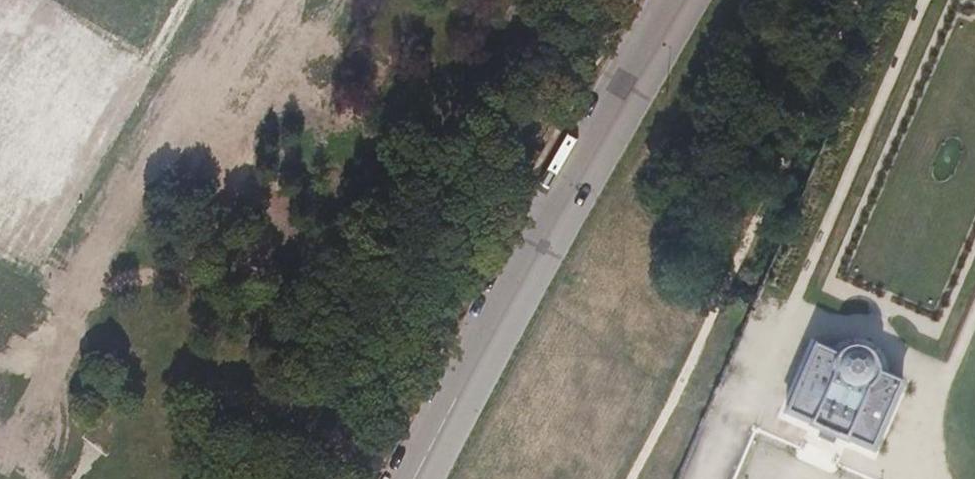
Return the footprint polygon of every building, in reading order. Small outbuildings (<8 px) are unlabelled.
[(900,383),(877,373),(877,370),(876,364),(873,358),(868,353),(862,350),(853,348),(847,349),(841,352),(836,355),(812,346),(783,416),(809,427),(846,443),(871,453),(900,383)]
